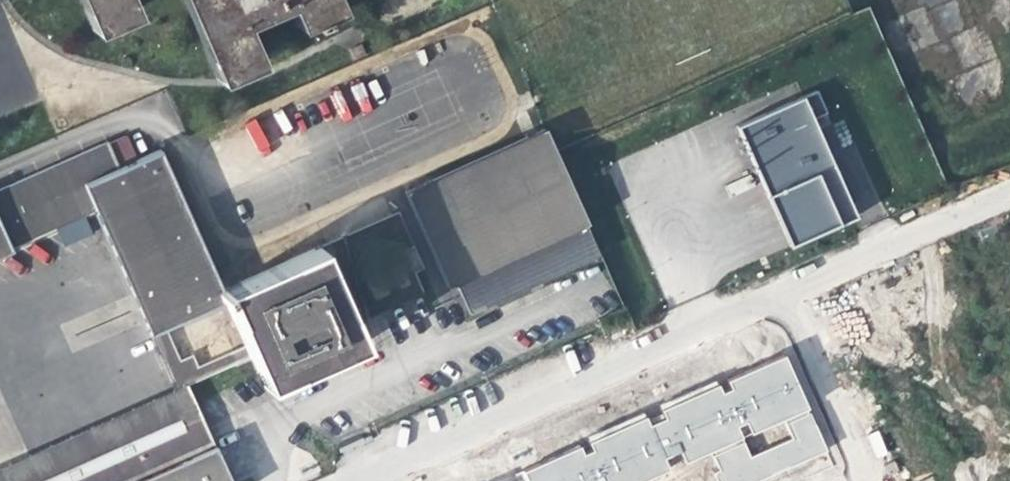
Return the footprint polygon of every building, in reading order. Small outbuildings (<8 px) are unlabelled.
[(92,30),(132,13),(127,0),(79,0),(92,30)] [(216,79),(256,61),(239,21),(285,2),(295,25),(335,7),(333,0),(181,0),(216,79)] [(818,98),(740,130),(794,254),(859,227),(816,128),(829,121),(818,98)] [(410,190),(449,283),(458,279),(471,311),(598,256),(585,225),(586,224),(556,154),(546,130),(410,190)] [(128,137),(105,147),(115,166),(116,170),(138,160),(137,157),(128,137)] [(220,296),(209,271),(225,264),(213,239),(210,241),(191,203),(181,207),(172,187),(184,182),(172,158),(168,159),(164,151),(157,154),(156,153),(138,160),(116,170),(115,166),(105,147),(104,144),(0,191),(0,253),(91,212),(148,337),(162,331),(162,330),(218,305),(217,302),(222,300),(220,296)] [(348,238),(328,243),(334,265),(354,259),(348,238)] [(220,296),(222,300),(243,348),(247,358),(248,360),(262,393),(358,350),(348,328),(315,253),(224,294),(220,296)] [(176,363),(162,331),(148,337),(162,369),(176,363)] [(0,467),(0,480),(146,480),(211,453),(183,389),(248,360),(247,358),(243,348),(193,370),(187,358),(176,363),(162,369),(172,391),(0,467)] [(719,471),(715,473),(718,480),(759,480),(823,453),(779,354),(518,468),(524,480),(646,480),(670,470),(666,461),(680,455),(684,465),(711,453),(719,471)] [(211,453),(146,480),(225,480),(211,453)]
